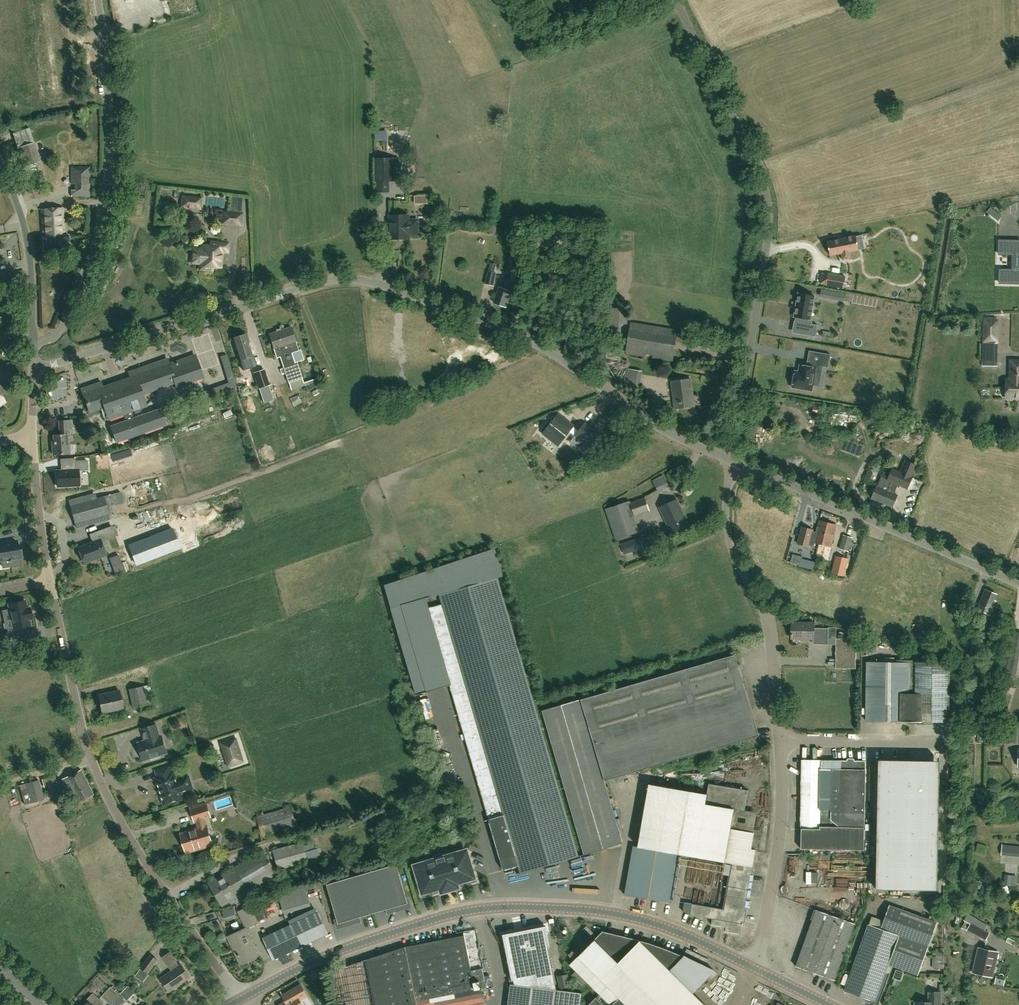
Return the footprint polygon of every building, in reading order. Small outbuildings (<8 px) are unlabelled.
[(36,170),(34,163),(40,161),(29,128),(13,134),(24,167),(27,174),(36,170)] [(375,158),(375,182),(376,182),(376,192),(390,192),(390,181),(395,181),(394,166),(398,166),(398,158),(375,158)] [(90,184),(90,167),(71,167),(71,184),(75,184),(75,190),(71,190),(71,196),(89,196),(89,184),(90,184)] [(199,210),(201,198),(183,196),(181,207),(199,210)] [(65,235),(62,207),(41,209),(43,237),(42,237),(43,250),(69,248),(68,235),(65,235)] [(240,225),(241,214),(223,212),(222,224),(240,225)] [(996,225),(983,212),(976,220),(989,233),(996,225)] [(409,220),(409,215),(389,215),(390,239),(409,238),(409,235),(419,234),(418,219),(409,220)] [(862,230),(816,240),(818,252),(836,249),(837,254),(849,251),(848,246),(865,242),(862,230)] [(227,252),(227,244),(210,242),(210,246),(202,245),(201,251),(192,250),(191,261),(200,262),(200,269),(212,270),(212,266),(220,267),(221,251),(227,252)] [(996,242),(995,261),(1018,261),(1018,244),(996,242)] [(586,263),(591,254),(585,251),(580,260),(586,263)] [(516,272),(517,256),(510,255),(508,271),(516,272)] [(494,285),(497,273),(488,271),(485,283),(494,285)] [(846,279),(827,276),(826,287),(844,291),(846,279)] [(511,283),(511,281),(508,280),(507,282),(504,290),(499,288),(494,303),(506,307),(511,292),(514,293),(517,285),(514,284),(511,283)] [(833,291),(832,298),(844,300),(845,293),(833,291)] [(798,293),(794,317),(802,318),(802,322),(801,322),(799,334),(815,337),(817,325),(812,324),(813,319),(810,318),(814,296),(798,293)] [(627,324),(628,308),(612,308),(612,320),(608,320),(607,337),(611,337),(611,341),(616,341),(616,338),(621,338),(622,324),(627,324)] [(983,318),(982,328),(999,329),(999,319),(996,319),(996,317),(984,317),(984,318),(983,318)] [(672,360),(677,330),(632,323),(627,352),(646,355),(647,349),(654,350),(653,356),(672,360)] [(298,350),(290,327),(276,332),(277,334),(270,336),(277,358),(281,356),(284,367),(295,364),(294,363),(304,360),(300,349),(298,350)] [(239,360),(252,356),(245,334),(232,338),(239,360)] [(998,360),(998,343),(986,343),(986,360),(998,360)] [(795,372),(792,387),(811,390),(815,372),(818,372),(819,366),(828,368),(831,355),(821,353),(818,365),(811,364),(811,367),(800,365),(799,372),(795,372)] [(229,362),(227,355),(227,354),(220,356),(222,364),(229,362)] [(203,377),(195,355),(169,364),(167,359),(128,372),(130,377),(103,387),(101,382),(81,389),(90,412),(104,407),(109,419),(123,413),(126,421),(111,426),(116,441),(166,424),(160,409),(134,418),(132,411),(146,406),(142,394),(175,382),(176,387),(203,377)] [(1010,360),(1010,379),(1006,379),(1006,398),(1018,398),(1018,360),(1010,360)] [(639,387),(640,384),(642,371),(628,368),(625,384),(639,387)] [(258,389),(270,385),(264,369),(253,372),(258,389)] [(304,385),(302,378),(299,370),(286,375),(288,383),(289,383),(291,389),(304,385)] [(675,408),(694,406),(691,379),(672,381),(675,408)] [(202,399),(210,396),(208,390),(199,393),(202,399)] [(227,392),(218,395),(220,401),(229,397),(227,392)] [(295,400),(298,405),(304,402),(301,397),(295,400)] [(605,439),(585,424),(579,431),(574,427),(574,426),(558,414),(543,435),(558,447),(570,432),(575,436),(570,442),(578,448),(583,441),(596,451),(605,439)] [(53,455),(70,453),(68,428),(72,428),(71,420),(59,421),(60,434),(53,435),(54,446),(52,446),(53,455)] [(898,485),(908,489),(913,477),(912,476),(917,465),(905,460),(900,471),(892,468),(887,480),(891,482),(898,485)] [(78,470),(57,471),(58,486),(79,485),(79,472),(86,471),(86,463),(77,463),(78,470)] [(892,507),(897,495),(877,486),(872,498),(892,507)] [(115,505),(112,495),(103,497),(95,499),(94,493),(83,496),(69,500),(76,528),(87,525),(86,523),(108,517),(117,515),(115,505)] [(650,510),(645,497),(630,502),(629,500),(606,508),(616,539),(635,533),(630,517),(650,510)] [(672,534),(689,526),(677,500),(660,508),(672,534)] [(831,546),(836,525),(819,521),(816,532),(812,531),(813,530),(802,527),(798,543),(808,546),(809,544),(813,545),(814,542),(831,546)] [(848,551),(853,537),(843,534),(839,548),(848,551)] [(83,563),(105,554),(99,539),(78,548),(83,563)] [(626,553),(643,547),(640,539),(623,545),(626,553)] [(19,545),(17,546),(16,541),(0,544),(0,561),(8,559),(9,562),(10,562),(11,566),(20,564),(19,557),(21,557),(19,545)] [(128,553),(131,562),(162,551),(159,541),(128,553)] [(579,856),(498,578),(503,576),(495,548),(385,585),(392,608),(391,608),(402,645),(416,694),(427,691),(450,685),(503,867),(518,863),(521,872),(579,856)] [(110,558),(113,565),(121,562),(118,555),(110,558)] [(990,614),(996,601),(994,600),(996,594),(984,589),(976,608),(990,614)] [(26,608),(25,601),(9,604),(15,632),(2,634),(3,642),(24,638),(22,630),(21,630),(20,627),(30,625),(28,619),(32,618),(30,608),(26,608)] [(983,632),(986,625),(975,620),(972,627),(983,632)] [(828,643),(828,628),(814,628),(814,623),(792,623),(791,638),(813,639),(813,643),(828,643)] [(1018,656),(1018,633),(1015,632),(1011,658),(1018,659),(1018,656)] [(856,669),(856,639),(836,638),(836,669),(856,669)] [(584,854),(623,843),(605,780),(759,735),(735,655),(543,710),(584,854)] [(950,722),(951,663),(915,662),(868,661),(867,720),(914,721),(950,722)] [(132,707),(147,704),(143,686),(128,689),(132,707)] [(102,713),(122,709),(118,690),(98,694),(102,713)] [(159,737),(155,725),(144,728),(148,740),(138,743),(140,748),(138,748),(140,755),(142,755),(143,759),(150,757),(151,760),(160,757),(158,751),(165,748),(161,736),(159,737)] [(988,739),(1001,739),(1000,729),(988,729),(988,739)] [(220,742),(228,767),(245,762),(237,737),(220,742)] [(855,760),(855,758),(847,758),(847,760),(841,760),(841,769),(827,769),(825,824),(862,850),(864,850),(866,760),(855,760)] [(877,801),(939,802),(940,761),(878,759),(877,801)] [(862,850),(825,824),(827,769),(821,769),(821,760),(802,760),(801,828),(801,829),(801,849),(862,850)] [(171,773),(169,766),(156,770),(159,777),(157,778),(165,803),(178,799),(176,793),(186,790),(183,779),(176,781),(173,772),(171,773)] [(74,803),(93,794),(81,769),(61,779),(74,803)] [(38,780),(25,784),(27,789),(30,802),(43,799),(38,780)] [(673,902),(679,865),(681,854),(732,864),(724,910),(685,902),(684,911),(691,912),(690,914),(712,918),(711,924),(726,927),(726,930),(741,933),(755,849),(757,850),(760,831),(754,830),(757,812),(745,810),(748,790),(709,784),(708,793),(661,786),(649,784),(638,846),(634,845),(625,894),(673,902)] [(938,832),(939,802),(877,801),(877,831),(938,832)] [(186,852),(212,845),(204,818),(210,817),(206,803),(191,808),(197,828),(180,833),(186,852)] [(263,835),(295,825),(290,808),(258,817),(263,835)] [(917,861),(938,861),(938,832),(877,831),(876,860),(917,861)] [(279,869),(308,861),(305,852),(315,849),(313,839),(273,850),(279,869)] [(984,855),(987,846),(978,843),(975,852),(984,855)] [(1001,855),(1018,857),(1018,846),(1002,844),(1001,855)] [(222,906),(277,874),(263,850),(209,883),(222,906)] [(475,882),(467,853),(446,859),(445,858),(437,860),(437,862),(416,868),(425,896),(436,893),(435,891),(441,889),(442,890),(444,890),(445,892),(447,892),(447,890),(453,888),(453,890),(455,890),(455,887),(457,886),(457,884),(463,883),(464,885),(475,882)] [(937,889),(938,861),(917,861),(876,860),(876,888),(937,889)] [(373,912),(407,902),(396,865),(362,875),(373,912)] [(339,922),(373,912),(362,875),(328,885),(339,922)] [(246,929),(259,923),(251,905),(238,911),(246,929)] [(866,999),(878,1003),(888,974),(884,973),(887,964),(918,975),(937,923),(927,919),(889,905),(883,920),(872,916),(869,924),(845,991),(866,998),(866,999)] [(834,979),(855,923),(817,909),(796,965),(834,979)] [(274,959),(328,934),(318,913),(264,938),(274,959)] [(985,940),(990,932),(984,929),(987,925),(968,913),(964,920),(965,921),(962,926),(962,928),(966,930),(985,940)] [(548,946),(549,946),(545,925),(502,935),(512,981),(513,981),(514,984),(512,984),(509,1004),(581,1004),(582,993),(557,990),(548,946)] [(241,964),(258,955),(245,928),(228,937),(241,964)] [(481,989),(486,988),(475,930),(463,932),(464,935),(405,947),(330,971),(337,1004),(484,1004),(481,989)] [(693,992),(715,970),(684,955),(667,949),(650,943),(631,937),(603,931),(571,964),(600,994),(588,1004),(705,1004),(693,992)] [(993,976),(998,952),(979,948),(974,972),(993,976)] [(577,953),(574,949),(569,955),(572,958),(577,953)] [(179,966),(170,952),(163,957),(172,971),(161,979),(169,991),(190,977),(181,964),(179,966)] [(148,973),(157,960),(151,955),(141,968),(148,973)] [(327,975),(324,968),(317,972),(320,978),(327,975)] [(135,975),(143,981),(147,974),(140,969),(135,975)] [(561,988),(570,986),(568,974),(559,976),(561,988)] [(1003,986),(1005,979),(996,977),(994,984),(1003,986)] [(136,987),(140,983),(135,978),(131,982),(136,987)] [(88,989),(91,991),(94,991),(96,988),(96,986),(93,983),(91,983),(88,986),(88,989)] [(300,1000),(307,996),(301,985),(290,991),(294,997),(280,1004),(303,1004),(300,1000)] [(134,992),(127,986),(120,993),(127,1000),(134,992)] [(111,1004),(112,1004),(117,997),(119,995),(111,988),(110,987),(101,996),(103,998),(111,1004)] [(941,992),(929,991),(929,1001),(913,1001),(913,1004),(941,1004),(941,992)] [(104,1004),(93,994),(86,1001),(88,1003),(87,1004),(103,1004),(104,1004)]
